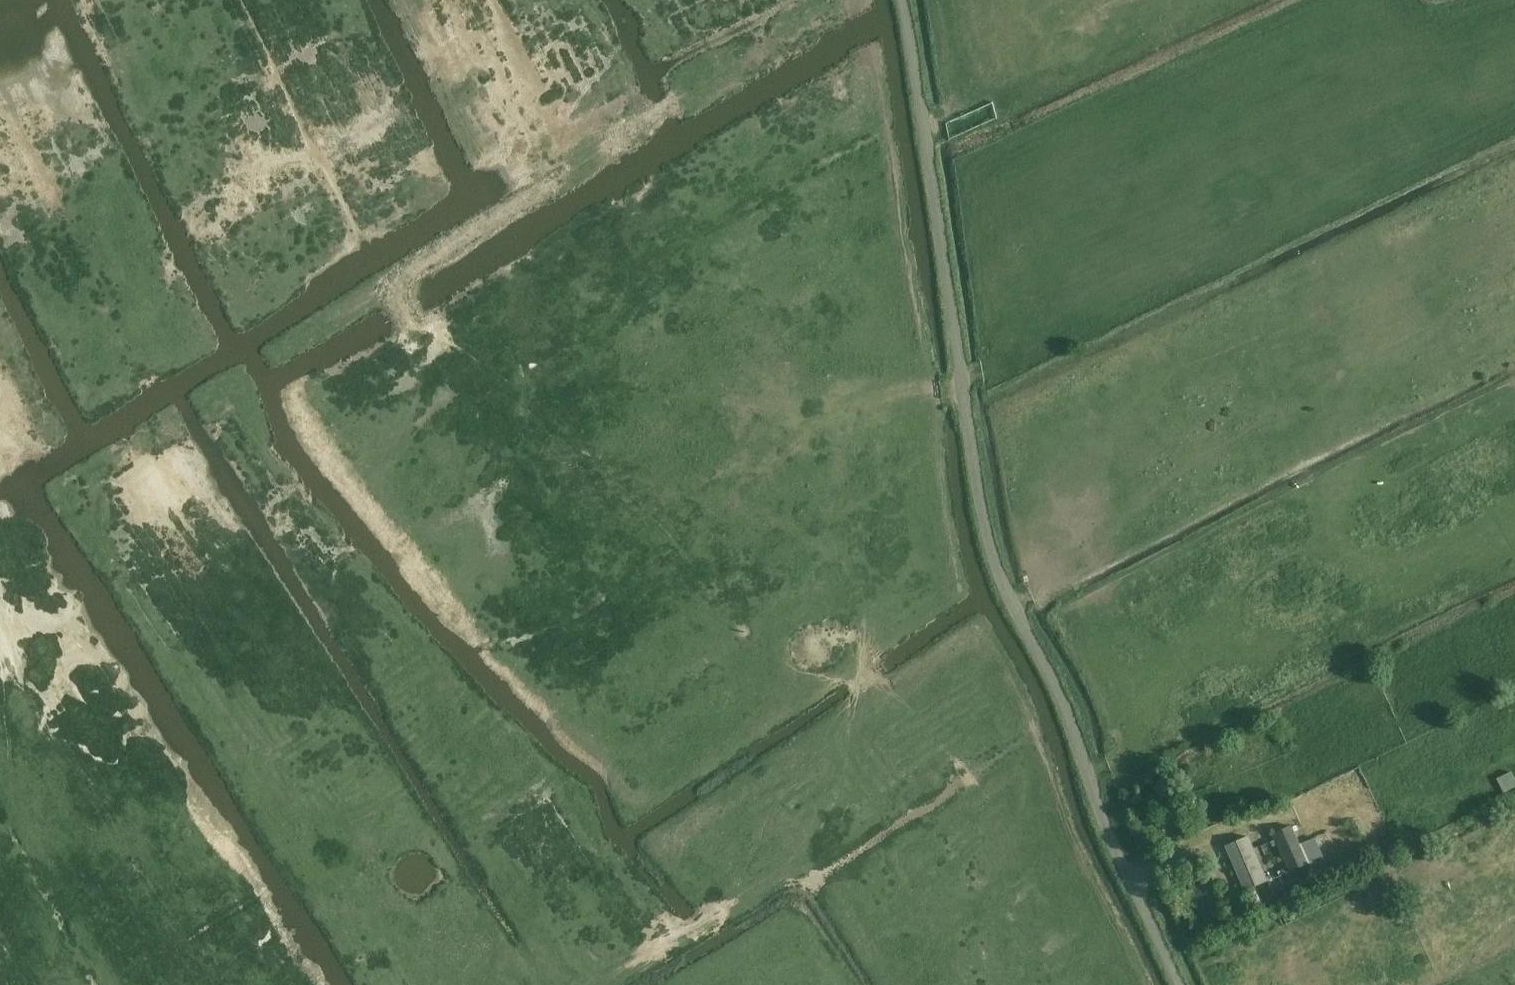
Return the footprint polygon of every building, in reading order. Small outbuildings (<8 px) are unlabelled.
[(1186,759),(1174,766),(1178,773),(1190,766),(1186,759)] [(1497,779),(1505,794),(1514,788),(1514,777),(1512,771),(1497,779)] [(1292,826),(1274,834),(1290,871),(1307,863),(1309,868),(1311,873),(1316,870),(1328,865),(1316,837),(1301,844),(1292,826)] [(1246,890),(1268,880),(1249,836),(1227,846),(1246,890)] [(1310,883),(1301,887),(1304,894),(1313,889),(1310,883)]
